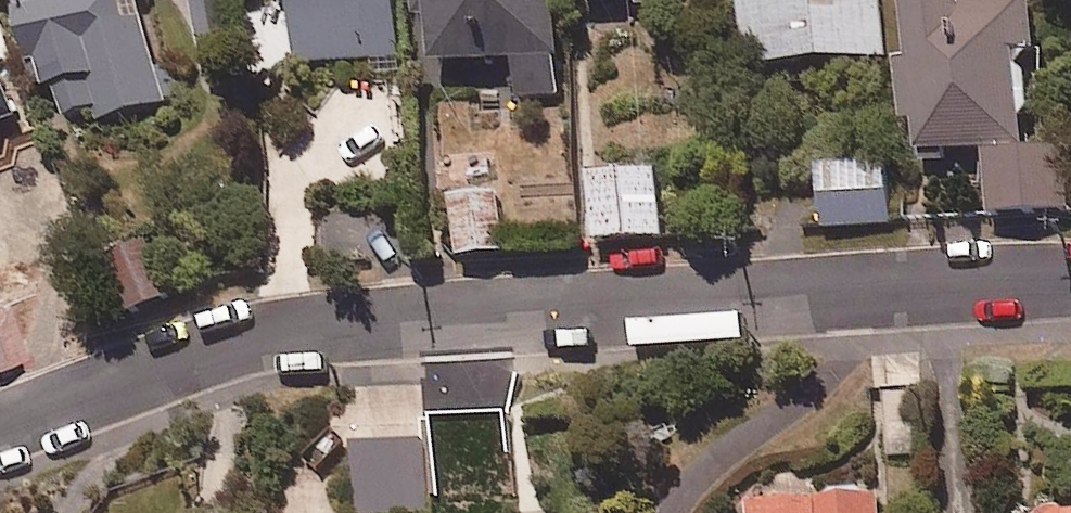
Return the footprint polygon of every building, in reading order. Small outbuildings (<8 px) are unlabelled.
[(37,55),(44,87),(54,84),(61,114),(96,106),(99,117),(165,102),(145,15),(118,21),(113,0),(15,0),(28,57),(37,55)] [(293,64),(302,63),(401,57),(397,0),(289,0),(293,64)] [(417,15),(431,14),(433,62),(514,59),(515,95),(558,94),(556,57),(554,10),(554,0),(417,0),(417,15)] [(745,67),(803,62),(851,59),(888,56),(883,0),(740,0),(745,67)] [(1019,50),(1037,49),(1035,0),(909,0),(911,58),(901,58),(904,119),(917,119),(918,151),(986,147),(1024,146),(1019,50)] [(19,115),(0,62),(0,122),(19,115)] [(1068,144),(1024,146),(986,147),(989,210),(1070,207),(1068,144)] [(886,159),(819,164),(823,225),(891,221),(886,159)] [(659,167),(590,171),(595,238),(663,233),(659,167)] [(501,192),(441,194),(444,253),(504,250),(501,192)] [(173,294),(144,223),(100,241),(129,312),(173,294)] [(0,305),(0,362),(19,354),(0,305)] [(422,440),(354,443),(358,512),(425,509),(422,440)] [(880,491),(749,499),(750,512),(882,512),(880,491)]
